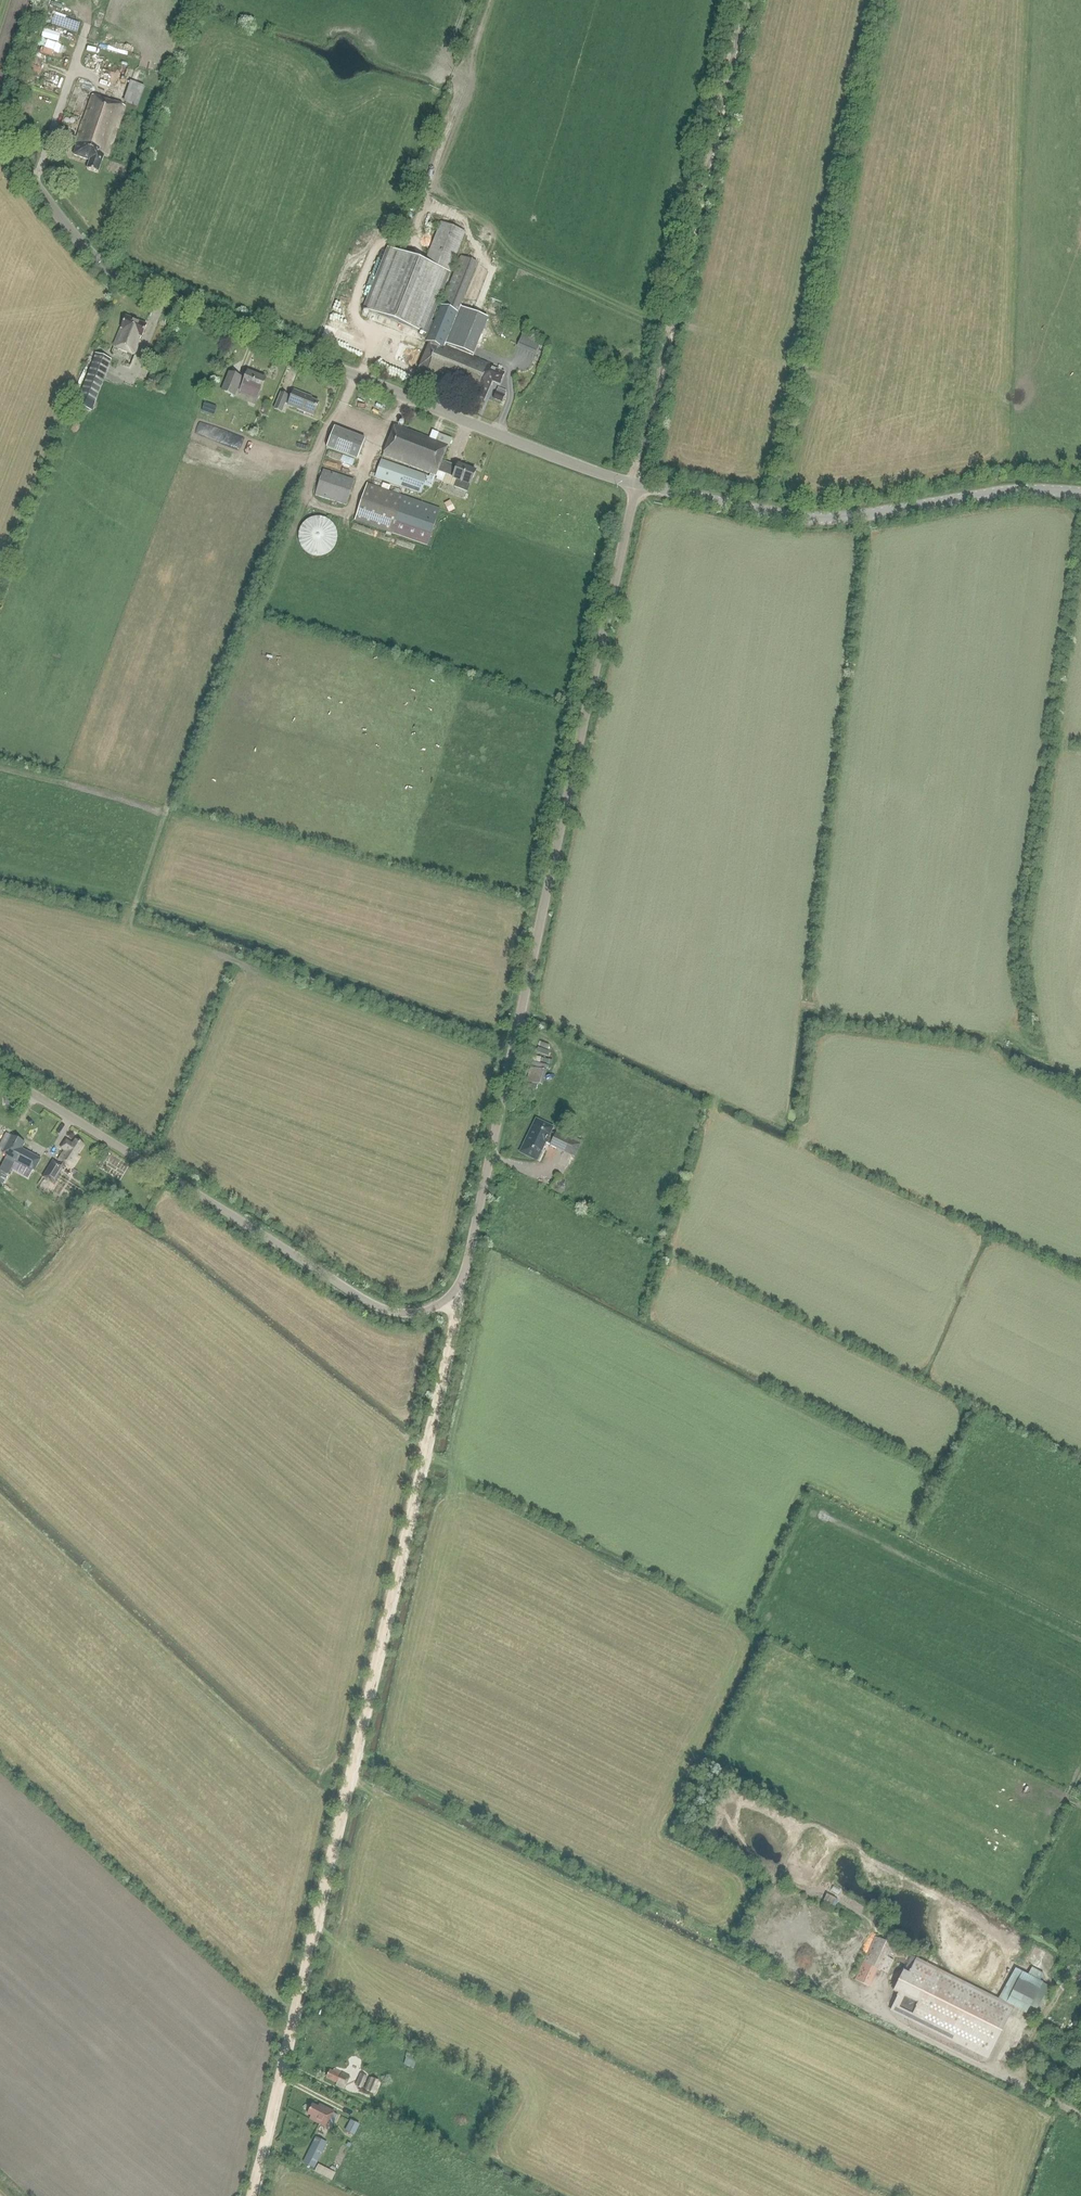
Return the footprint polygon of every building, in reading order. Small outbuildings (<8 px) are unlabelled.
[(136,80),(128,101),(141,106),(149,85),(136,80)] [(107,156),(123,106),(91,95),(75,143),(77,144),(73,156),(89,161),(87,169),(98,172),(104,155),(107,156)] [(66,140),(73,143),(75,137),(68,134),(66,140)] [(66,140),(63,147),(71,149),(73,143),(66,140)] [(490,364),(472,357),(444,345),(459,307),(477,263),(461,257),(435,322),(430,320),(456,254),(465,232),(441,222),(425,263),(388,248),(364,309),(425,333),(423,337),(427,339),(426,342),(429,343),(418,370),(440,380),(475,394),(474,395),(484,400),(492,382),(500,385),(504,373),(489,367),(490,364)] [(135,354),(146,325),(126,317),(114,346),(135,354)] [(523,332),(518,346),(536,353),(541,339),(523,332)] [(111,360),(95,354),(76,406),(92,412),(111,360)] [(264,379),(247,372),(244,379),(228,373),(221,391),(233,396),(235,390),(256,399),(264,379)] [(149,375),(147,381),(152,383),(155,378),(149,375)] [(427,385),(421,383),(419,389),(424,391),(427,385)] [(280,393),(274,410),(281,412),(285,402),(288,403),(288,406),(313,416),(318,402),(310,399),(311,397),(293,391),(291,398),(288,397),(288,396),(280,393)] [(502,402),(505,395),(498,392),(495,399),(502,402)] [(201,411),(207,413),(210,405),(204,403),(201,411)] [(476,471),(458,465),(457,467),(442,461),(447,446),(394,425),(383,455),(430,473),(429,476),(381,460),(375,477),(422,493),(424,485),(431,488),(433,482),(436,476),(443,479),(445,474),(454,477),(453,478),(458,480),(455,487),(468,492),(470,485),(471,485),(476,471)] [(358,459),(366,438),(335,426),(327,447),(358,459)] [(352,466),(355,460),(343,456),(341,462),(352,466)] [(324,469),(316,494),(347,505),(356,480),(324,469)] [(368,484),(355,520),(428,546),(440,510),(368,484)] [(454,510),(450,500),(444,504),(448,513),(454,510)] [(330,520),(326,517),(324,516),(320,516),(315,516),(311,517),(307,519),(304,522),(301,525),(300,529),(299,533),(298,537),(299,542),(301,545),(303,548),(306,551),(311,554),(315,555),(320,555),(324,554),(328,553),(331,550),(334,548),(336,544),(338,540),(338,535),(337,531),(336,527),(334,524),(330,520)] [(545,1070),(547,1065),(533,1061),(532,1066),(545,1070)] [(541,1085),(545,1070),(531,1066),(527,1081),(541,1085)] [(552,1129),(536,1121),(521,1152),(537,1159),(545,1143),(550,1145),(564,1153),(571,1140),(556,1133),(555,1134),(550,1132),(552,1129)] [(15,1160),(25,1143),(12,1136),(3,1153),(15,1160)] [(54,1161),(44,1178),(54,1184),(66,1165),(73,1169),(80,1157),(77,1155),(83,1145),(75,1140),(73,1144),(66,1140),(61,1149),(65,1151),(59,1161),(62,1162),(61,1165),(54,1161)] [(42,1158),(25,1149),(17,1163),(35,1172),(42,1158)] [(8,1174),(13,1164),(6,1160),(0,1171),(8,1174)] [(831,1904),(834,1898),(824,1894),(822,1900),(831,1904)] [(880,1971),(886,1957),(881,1954),(886,1942),(874,1937),(862,1962),(880,1971)] [(893,1991),(897,1994),(890,2009),(987,2058),(1013,2007),(915,1958),(908,1973),(903,1971),(893,1991)] [(1009,1978),(1016,1982),(1005,2002),(1025,2013),(1037,1991),(1046,1995),(1050,1987),(1015,1967),(1009,1978)] [(336,2086),(343,2089),(350,2076),(334,2069),(333,2071),(330,2070),(326,2078),(337,2083),(336,2086)] [(362,2089),(367,2076),(360,2073),(355,2086),(362,2089)] [(373,2094),(379,2080),(371,2077),(365,2090),(373,2094)] [(334,2112),(319,2105),(318,2108),(313,2105),(308,2115),(311,2117),(310,2120),(327,2128),(334,2112)] [(356,2131),(359,2124),(351,2120),(347,2127),(356,2131)] [(314,2168),(327,2143),(315,2137),(303,2162),(314,2168)] [(317,2163),(313,2171),(330,2179),(334,2171),(317,2163)]
